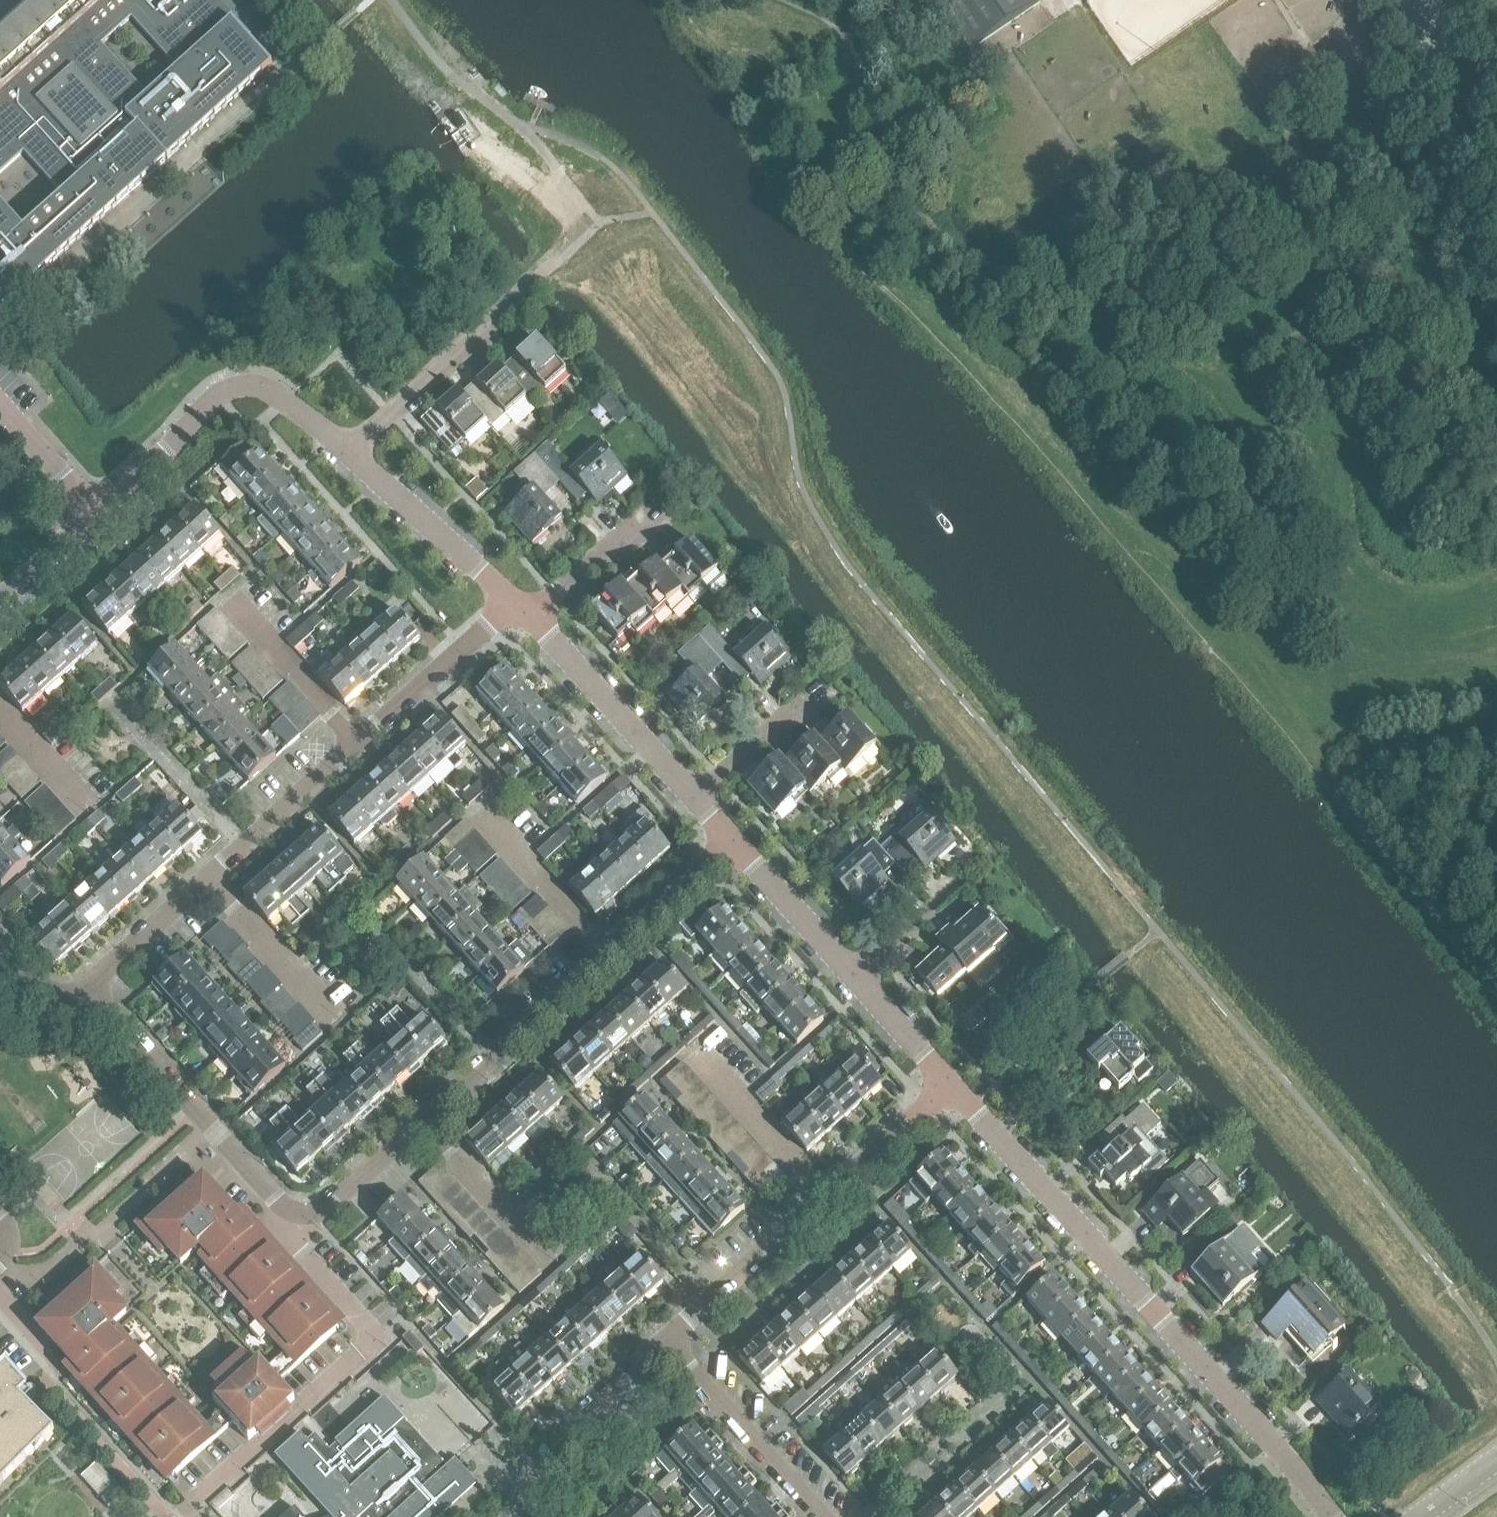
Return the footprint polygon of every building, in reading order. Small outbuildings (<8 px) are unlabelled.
[(170,161),(167,158),(271,64),(244,34),(213,0),(90,0),(81,8),(64,24),(47,39),(46,39),(30,54),(29,55),(13,69),(11,71),(0,81),(0,175),(25,153),(63,195),(25,230),(0,202),(0,314),(170,161)] [(23,14),(24,15),(24,14),(38,29),(47,39),(64,24),(55,14),(42,0),(40,0),(32,7),(32,6),(23,14)] [(55,14),(64,24),(81,8),(73,0),(42,0),(55,14)] [(81,8),(90,0),(73,0),(81,8)] [(969,50),(970,52),(1043,2),(1041,0),(935,0),(969,50)] [(15,21),(6,29),(7,30),(7,29),(21,44),(30,54),(46,39),(47,39),(38,29),(24,14),(24,15),(15,22),(15,21)] [(4,60),(13,69),(29,55),(30,54),(21,44),(7,29),(7,30),(6,30),(0,36),(0,55),(4,60)] [(11,71),(13,69),(4,60),(0,55),(0,81),(11,71)] [(468,125),(459,113),(452,119),(461,130),(468,125)] [(537,341),(503,372),(526,398),(532,405),(566,373),(537,341)] [(497,366),(462,398),(485,424),(491,430),(526,398),(503,372),(497,366)] [(485,424),(462,398),(457,392),(423,423),(451,455),(485,424)] [(610,394),(599,404),(618,425),(629,415),(610,394)] [(549,443),(536,455),(541,461),(540,462),(560,484),(578,504),(589,494),(598,504),(627,478),(601,448),(572,474),(554,455),(557,452),(549,443)] [(231,477),(248,497),(277,471),(276,471),(280,467),(274,460),(270,463),(259,452),(253,457),(242,444),(221,463),(232,476),(231,477)] [(540,462),(541,461),(536,455),(514,475),(515,476),(519,481),(529,492),(505,514),(532,544),(561,518),(544,498),(560,484),(540,462)] [(248,497),(265,515),(265,516),(294,490),(293,489),(297,486),(290,478),(286,482),(277,471),(248,497)] [(515,476),(503,487),(509,493),(514,489),(512,487),(519,481),(515,476)] [(475,481),(466,489),(477,500),(486,492),(475,481)] [(275,540),(282,534),(281,533),(310,508),(309,507),(313,504),(307,496),(303,500),(294,490),(265,516),(265,515),(258,522),(275,540)] [(203,502),(212,512),(219,505),(210,495),(203,502)] [(186,513),(175,522),(202,552),(221,534),(195,505),(194,506),(190,503),(183,509),(186,513)] [(281,533),(282,534),(298,552),(326,526),(326,525),(330,522),(323,515),(319,518),(310,508),(281,533)] [(220,522),(229,532),(238,524),(229,514),(220,522)] [(168,529),(157,538),(184,568),(202,552),(175,522),(175,523),(172,519),(165,526),(168,529)] [(298,552),(314,570),(343,544),(342,544),(346,540),(340,533),(336,537),(326,526),(298,552)] [(237,540),(246,550),(254,543),(246,532),(237,540)] [(149,545),(139,555),(165,584),(184,568),(157,538),(157,539),(153,536),(146,542),(149,545)] [(665,551),(655,560),(688,597),(701,585),(706,590),(723,575),(691,539),(670,557),(665,551)] [(343,544),(314,570),(315,571),(309,576),(316,583),(322,578),(331,589),(360,563),(359,562),(363,558),(356,551),(352,555),(343,544)] [(253,558),(262,568),(270,561),(261,551),(253,558)] [(131,562),(120,572),(147,601),(165,584),(139,555),(138,555),(135,552),(128,559),(131,562)] [(630,572),(620,581),(652,618),(665,606),(671,612),(688,597),(655,560),(635,578),(630,572)] [(233,568),(224,576),(231,584),(240,575),(233,568)] [(113,579),(102,589),(128,618),(147,601),(120,572),(119,572),(116,569),(110,575),(113,579)] [(270,576),(278,586),(286,579),(277,570),(270,576)] [(231,584),(224,576),(214,585),(221,593),(231,584)] [(652,618),(620,581),(600,600),(594,594),(584,603),(616,638),(629,626),(635,633),(652,618)] [(352,582),(343,590),(350,597),(359,590),(352,582)] [(128,618),(102,589),(101,589),(98,586),(91,592),(94,596),(83,606),(109,635),(128,618)] [(286,595),(295,605),(303,598),(294,588),(286,595)] [(350,597),(343,590),(333,599),(340,607),(350,597)] [(197,601),(188,610),(195,618),(204,609),(197,601)] [(197,627),(203,634),(223,616),(217,609),(197,627)] [(395,609),(376,626),(403,656),(421,639),(395,609)] [(195,618),(188,610),(178,618),(186,626),(195,618)] [(64,623),(53,633),(79,662),(98,645),(71,616),(70,617),(67,613),(60,619),(64,623)] [(315,615),(307,622),(314,630),(322,623),(315,615)] [(203,634),(211,643),(231,625),(223,616),(203,634)] [(314,630),(307,622),(286,641),(294,650),(314,632),(313,631),(314,630)] [(211,643),(218,651),(239,633),(231,625),(211,643)] [(376,626),(357,643),(384,673),(403,656),(376,626)] [(714,631),(704,641),(703,642),(722,663),(740,683),(749,675),(759,685),(789,658),(762,628),(734,653),(714,631)] [(45,640),(34,650),(61,679),(79,662),(53,633),(52,633),(49,630),(42,636),(45,640)] [(239,633),(218,651),(227,661),(248,643),(239,633)] [(160,634),(150,643),(158,651),(167,643),(160,634)] [(703,642),(704,641),(698,635),(677,654),(693,672),(666,695),(693,725),(723,699),(705,679),(722,663),(703,642)] [(158,651),(150,643),(141,651),(149,660),(158,651)] [(357,643),(339,659),(366,689),(384,673),(357,643)] [(148,670),(166,689),(193,665),(175,646),(148,670)] [(231,665),(238,673),(259,655),(251,646),(231,665)] [(27,657),(16,666),(42,695),(61,679),(34,650),(30,647),(24,653),(27,657)] [(247,682),(256,674),(267,664),(259,655),(238,673),(247,682)] [(166,689),(182,707),(209,683),(199,672),(207,664),(201,658),(193,665),(166,689)] [(366,689),(339,659),(319,677),(345,707),(366,689)] [(16,666),(15,667),(12,663),(5,670),(8,673),(0,681),(0,687),(23,712),(42,695),(16,666)] [(256,674),(263,682),(274,672),(267,664),(256,674)] [(477,694),(493,712),(522,686),(521,686),(525,682),(519,675),(515,679),(505,668),(477,694)] [(274,672),(263,682),(254,690),(262,700),(283,682),(274,672)] [(247,682),(254,690),(263,682),(256,674),(247,682)] [(182,707),(198,726),(235,693),(219,675),(210,684),(209,683),(182,707)] [(111,679),(101,687),(108,695),(117,686),(111,679)] [(268,702),(276,710),(296,692),(289,684),(268,702)] [(493,712),(510,731),(539,705),(538,705),(542,701),(535,693),(531,697),(522,686),(493,712)] [(108,695),(101,687),(91,696),(98,703),(108,695)] [(276,710),(283,718),(303,700),(296,692),(276,710)] [(198,726),(215,744),(250,712),(235,696),(236,694),(235,693),(198,726)] [(303,700),(283,718),(291,727),(311,708),(303,700)] [(510,731),(527,750),(556,724),(555,723),(559,720),(552,712),(548,716),(539,705),(510,731)] [(311,708),(291,727),(299,736),(320,718),(311,708)] [(452,716),(470,736),(477,729),(479,728),(461,708),(452,716)] [(74,712),(66,720),(72,727),(81,719),(74,712)] [(215,744),(231,762),(258,738),(243,721),(251,713),(250,712),(215,744)] [(441,716),(422,733),(448,762),(449,762),(455,769),(463,762),(456,755),(467,745),(441,716)] [(811,735),(814,739),(814,738),(840,768),(840,769),(851,780),(854,777),(848,770),(875,746),(848,716),(827,735),(820,727),(811,735)] [(72,727),(66,720),(65,720),(64,718),(44,736),(52,745),(72,727)] [(283,718),(271,729),(278,737),(291,727),(283,718)] [(527,750),(543,768),(572,742),(572,741),(576,738),(569,730),(565,734),(556,724),(527,750)] [(477,729),(470,736),(478,745),(485,738),(477,729)] [(422,733),(403,749),(430,778),(448,762),(422,733)] [(258,738),(231,762),(248,781),(275,757),(258,738)] [(774,757),(777,760),(804,790),(815,803),(818,799),(813,793),(840,769),(840,768),(814,738),(814,739),(793,757),(785,748),(774,757)] [(543,768),(560,787),(589,760),(588,760),(592,756),(586,749),(582,753),(572,742),(543,768)] [(486,753),(495,763),(503,755),(494,746),(486,753)] [(18,756),(10,747),(0,756),(0,773),(18,756)] [(403,749),(385,766),(411,795),(430,778),(403,749)] [(6,782),(26,765),(18,756),(0,773),(0,776),(6,782)] [(589,760),(560,787),(577,805),(606,779),(605,778),(609,775),(602,767),(598,771),(589,760)] [(804,790),(777,760),(758,777),(751,770),(741,778),(775,816),(804,790)] [(6,782),(14,791),(34,774),(26,765),(6,782)] [(502,772),(511,781),(518,774),(510,765),(502,772)] [(385,766),(367,782),(394,811),(411,795),(385,766)] [(34,774),(14,791),(21,800),(41,782),(34,774)] [(134,779),(125,787),(132,795),(141,787),(134,779)] [(481,781),(473,789),(480,796),(488,789),(481,781)] [(367,782),(348,799),(374,828),(381,822),(384,826),(389,827),(399,817),(393,811),(394,811),(367,782)] [(519,791),(528,800),(535,793),(526,784),(519,791)] [(611,785),(592,802),(599,810),(599,811),(600,812),(619,794),(611,785)] [(25,804),(32,812),(52,794),(45,786),(25,804)] [(132,795),(125,787),(116,795),(123,803),(132,795)] [(480,796),(473,789),(462,798),(469,806),(480,796)] [(32,812),(41,821),(60,803),(52,794),(32,812)] [(374,828),(348,799),(328,816),(355,846),(374,828)] [(536,808),(544,818),(552,812),(543,802),(536,808)] [(599,810),(592,802),(582,811),(589,819),(599,811),(599,810)] [(41,821),(49,830),(68,812),(60,803),(41,821)] [(176,806),(157,823),(183,852),(202,835),(194,827),(185,816),(176,806)] [(195,807),(185,816),(194,827),(204,818),(195,807)] [(635,829),(625,838),(651,866),(670,849),(647,824),(653,819),(644,809),(629,822),(635,829)] [(68,812),(49,830),(56,838),(76,821),(68,812)] [(99,812),(88,822),(96,830),(106,820),(99,812)] [(446,813),(436,822),(443,830),(453,822),(446,813)] [(867,814),(860,821),(866,828),(871,823),(871,819),(867,814)] [(894,836),(879,849),(903,876),(904,875),(918,863),(924,870),(954,844),(927,814),(898,840),(894,836)] [(445,838),(452,846),(453,847),(473,829),(466,821),(445,838)] [(96,830),(88,822),(80,829),(87,837),(96,830)] [(443,830),(436,822),(426,831),(434,839),(443,830)] [(157,823),(138,840),(164,869),(183,852),(157,823)] [(326,826),(321,831),(333,844),(338,840),(326,826)] [(566,826),(557,834),(564,842),(573,834),(566,826)] [(13,842),(14,842),(22,835),(15,828),(7,835),(0,827),(0,854),(13,842)] [(320,829),(301,846),(339,887),(346,880),(333,865),(343,856),(333,844),(321,831),(320,829)] [(455,850),(460,855),(480,837),(473,829),(453,847),(455,850)] [(564,842),(557,834),(536,853),(545,862),(565,844),(564,842)] [(461,857),(463,859),(468,864),(488,846),(480,837),(460,855),(461,857)] [(625,838),(607,854),(633,883),(651,866),(625,838)] [(138,840),(120,857),(146,886),(164,869),(138,840)] [(0,854),(0,886),(1,887),(31,861),(14,842),(13,842),(0,854)] [(903,876),(879,849),(873,842),(861,853),(831,879),(858,909),(888,882),(896,891),(908,880),(904,875),(903,876)] [(62,845),(52,854),(59,863),(70,853),(62,845)] [(301,846),(283,863),(306,889),(316,880),(330,895),(339,887),(301,846)] [(468,864),(469,866),(476,873),(496,855),(488,846),(468,864)] [(409,847),(399,855),(406,864),(416,855),(409,847)] [(455,850),(444,860),(451,867),(461,857),(460,855),(455,850)] [(59,863),(52,854),(43,862),(50,871),(59,863)] [(607,854),(589,871),(615,899),(633,883),(607,854)] [(406,864),(399,855),(390,864),(397,872),(406,864)] [(120,857),(102,873),(128,902),(146,886),(120,857)] [(397,882),(414,901),(440,877),(424,858),(397,882)] [(469,866),(468,864),(463,859),(453,868),(460,875),(469,866)] [(488,886),(508,867),(500,859),(480,877),(488,886)] [(283,863),(264,879),(301,921),(310,913),(296,898),(306,889),(283,863)] [(495,894),(515,876),(508,867),(488,886),(495,894)] [(615,899),(589,871),(569,889),(595,917),(615,899)] [(102,873),(83,890),(109,919),(128,902),(102,873)] [(503,903),(523,885),(515,876),(495,894),(496,896),(503,903)] [(414,901),(430,919),(457,895),(440,877),(414,901)] [(25,878),(15,886),(22,894),(31,885),(25,878)] [(301,921),(264,879),(245,896),(269,923),(279,913),(293,929),(301,921)] [(523,885),(503,903),(511,912),(531,894),(523,885)] [(15,886),(0,900),(0,910),(3,913),(23,895),(22,894),(15,886)] [(430,919),(447,938),(473,914),(474,915),(483,907),(466,888),(458,896),(457,895),(430,919)] [(83,890),(65,906),(91,935),(109,919),(83,890)] [(343,894),(336,900),(345,909),(351,904),(343,894)] [(493,912),(503,903),(496,896),(486,905),(493,912)] [(517,914),(524,922),(545,903),(538,896),(517,914)] [(524,922),(532,930),(553,912),(545,903),(524,922)] [(698,933),(715,952),(741,928),(724,909),(712,920),(701,908),(703,906),(702,905),(680,925),(692,938),(698,933)] [(65,906),(46,923),(72,952),(91,935),(65,906)] [(532,930),(540,939),(561,921),(553,912),(532,930)] [(447,938),(463,956),(490,932),(474,915),(473,914),(447,938)] [(944,950),(917,974),(937,997),(964,972),(967,976),(983,963),(991,956),(994,961),(1014,943),(997,924),(991,928),(979,914),(965,926),(961,921),(937,942),(944,950)] [(561,921),(540,939),(548,948),(569,930),(561,921)] [(72,952),(46,923),(27,940),(53,969),(72,952)] [(212,949),(214,947),(231,932),(223,923),(204,939),(212,949)] [(715,952),(731,970),(758,946),(741,928),(715,952)] [(214,947),(222,957),(242,940),(233,930),(231,932),(214,947)] [(298,940),(308,951),(320,941),(309,930),(298,940)] [(463,956),(479,974),(506,950),(490,932),(463,956)] [(222,957),(230,966),(248,950),(250,949),(242,940),(222,957)] [(731,970),(748,988),(774,965),(758,946),(731,970)] [(670,957),(688,977),(693,972),(697,968),(679,949),(670,957)] [(229,967),(237,977),(257,960),(248,950),(230,966),(229,967)] [(506,950),(479,974),(497,994),(524,970),(506,950)] [(155,983),(172,1002),(203,974),(186,955),(155,983)] [(245,985),(247,984),(264,968),(257,960),(237,977),(245,985)] [(664,963),(645,980),(669,1007),(688,989),(664,963)] [(758,1015),(765,1008),(764,1007),(790,983),(774,965),(748,988),(748,989),(741,996),(758,1015)] [(247,984),(256,994),(275,977),(266,967),(264,968),(247,984)] [(688,977),(704,995),(709,990),(693,972),(688,977)] [(172,1002),(189,1020),(219,992),(203,974),(172,1002)] [(264,1003),(281,987),(283,986),(275,977),(256,994),(264,1003)] [(645,980),(626,996),(650,1023),(669,1007),(645,980)] [(764,1007),(765,1008),(781,1025),(807,1001),(790,983),(764,1007)] [(262,1005),(270,1014),(289,996),(281,987),(264,1003),(262,1005)] [(704,995),(720,1013),(725,1008),(709,990),(704,995)] [(189,1020),(205,1039),(236,1011),(219,992),(189,1020)] [(279,1023),(280,1022),(280,1021),(297,1006),(289,996),(270,1014),(279,1023)] [(626,996),(608,1013),(632,1040),(650,1023),(626,996)] [(807,1001),(781,1025),(799,1045),(825,1021),(807,1001)] [(280,1022),(288,1031),(308,1014),(299,1004),(297,1006),(280,1021),(280,1022)] [(720,1013),(737,1032),(742,1027),(725,1008),(720,1013)] [(399,1009),(389,1017),(427,1059),(445,1042),(422,1016),(413,1024),(399,1009)] [(205,1039),(221,1057),(252,1029),(236,1011),(205,1039)] [(608,1013),(590,1029),(614,1056),(632,1040),(608,1013)] [(288,1031),(296,1040),(314,1024),(316,1023),(308,1014),(288,1031)] [(711,1016),(692,1033),(696,1038),(716,1020),(711,1016)] [(362,1024),(356,1017),(351,1021),(357,1028),(362,1024)] [(395,1040),(385,1049),(408,1075),(427,1059),(389,1017),(381,1025),(395,1040)] [(296,1040),(295,1041),(304,1052),(323,1034),(314,1024),(296,1040)] [(737,1032),(753,1050),(758,1045),(742,1027),(737,1032)] [(830,1028),(811,1045),(816,1050),(835,1033),(830,1028)] [(221,1057),(238,1076),(269,1049),(252,1029),(221,1057)] [(590,1029),(571,1046),(595,1074),(614,1056),(590,1029)] [(1087,1060),(1099,1073),(1101,1070),(1119,1090),(1134,1077),(1140,1083),(1154,1070),(1146,1060),(1152,1055),(1144,1046),(1140,1050),(1121,1029),(1087,1060)] [(163,1031),(157,1036),(163,1043),(172,1035),(169,1031),(163,1031)] [(692,1033),(674,1049),(678,1054),(696,1038),(692,1033)] [(361,1042),(352,1050),(390,1092),(408,1075),(385,1049),(375,1058),(361,1042)] [(758,1045),(753,1050),(771,1070),(776,1065),(758,1045)] [(811,1045),(793,1062),(798,1067),(816,1050),(811,1045)] [(595,1074),(571,1046),(552,1063),(577,1090),(595,1074)] [(856,1059),(839,1076),(862,1102),(881,1085),(873,1076),(879,1071),(859,1048),(852,1054),(856,1059)] [(269,1049),(238,1076),(255,1095),(286,1068),(269,1049)] [(674,1049),(655,1066),(660,1071),(678,1054),(674,1049)] [(358,1074),(348,1083),(371,1109),(390,1092),(352,1050),(344,1058),(358,1074)] [(793,1062),(775,1078),(779,1083),(780,1083),(798,1067),(793,1062)] [(661,1083),(669,1093),(692,1072),(684,1063),(661,1083)] [(655,1066),(637,1082),(641,1087),(660,1071),(655,1066)] [(669,1093),(678,1102),(701,1082),(692,1072),(669,1093)] [(1157,1083),(1167,1094),(1178,1083),(1169,1073),(1157,1083)] [(540,1075),(521,1092),(545,1118),(564,1102),(540,1075)] [(324,1076),(316,1083),(353,1125),(371,1109),(348,1083),(338,1092),(324,1076)] [(839,1076),(820,1092),(844,1118),(862,1102),(839,1076)] [(779,1083),(775,1078),(756,1095),(764,1104),(783,1087),(780,1083),(779,1083)] [(637,1082),(618,1099),(622,1104),(641,1087),(637,1082)] [(678,1102),(686,1112),(709,1091),(701,1082),(678,1102)] [(321,1107),(311,1116),(334,1142),(353,1125),(316,1083),(307,1091),(321,1107)] [(521,1092),(503,1108),(527,1135),(545,1118),(521,1092)] [(820,1092),(802,1109),(826,1135),(844,1118),(820,1092)] [(614,1126),(630,1144),(662,1115),(646,1097),(614,1126)] [(622,1104),(618,1099),(597,1119),(601,1124),(622,1104)] [(263,1101),(255,1108),(259,1113),(266,1113),(271,1109),(263,1101)] [(1133,1131),(1110,1151),(1107,1149),(1089,1165),(1101,1178),(1105,1175),(1117,1188),(1128,1178),(1131,1181),(1141,1172),(1149,1181),(1170,1162),(1150,1141),(1147,1137),(1162,1124),(1145,1105),(1125,1122),(1133,1131)] [(288,1108),(278,1117),(316,1158),(334,1142),(311,1116),(302,1124),(288,1108)] [(503,1108),(484,1125),(508,1152),(527,1135),(503,1108)] [(702,1130),(710,1139),(733,1118),(725,1109),(702,1130)] [(826,1135),(802,1109),(784,1126),(807,1152),(826,1135)] [(630,1144),(647,1162),(678,1134),(662,1115),(630,1144)] [(316,1158),(278,1117),(270,1124),(284,1140),(274,1149),(297,1175),(316,1158)] [(710,1139),(718,1148),(741,1127),(733,1118),(710,1139)] [(508,1152),(484,1125),(465,1142),(490,1169),(508,1152)] [(590,1126),(569,1145),(573,1149),(594,1131),(590,1126)] [(718,1148),(726,1157),(749,1136),(741,1127),(718,1148)] [(647,1162),(663,1181),(695,1152),(678,1134),(647,1162)] [(726,1157),(735,1166),(758,1146),(749,1136),(726,1157)] [(1208,1140),(1199,1148),(1207,1157),(1216,1150),(1208,1140)] [(569,1145),(550,1161),(555,1166),(573,1149),(569,1145)] [(735,1166),(743,1176),(766,1155),(758,1146),(735,1166)] [(663,1181),(679,1199),(711,1171),(695,1152),(663,1181)] [(751,1185),(765,1173),(774,1164),(766,1155),(743,1176),(751,1185)] [(934,1197),(934,1198),(961,1174),(943,1155),(917,1179),(926,1188),(919,1194),(927,1203),(934,1197)] [(607,1158),(602,1163),(605,1166),(610,1162),(607,1158)] [(550,1161),(532,1178),(536,1182),(555,1166),(550,1161)] [(1169,1220),(1184,1237),(1220,1205),(1209,1192),(1220,1182),(1201,1162),(1145,1212),(1159,1228),(1169,1220)] [(423,1180),(432,1189),(450,1173),(441,1164),(423,1180)] [(774,1164),(765,1173),(774,1183),(783,1175),(774,1164)] [(679,1199),(696,1218),(728,1190),(711,1171),(679,1199)] [(432,1189),(440,1198),(458,1182),(450,1173),(432,1189)] [(765,1173),(751,1185),(760,1195),(774,1183),(765,1173)] [(934,1198),(950,1216),(977,1192),(961,1174),(934,1198)] [(536,1182),(532,1178),(531,1179),(528,1175),(510,1191),(517,1199),(536,1182)] [(291,1349),(277,1361),(289,1374),(344,1325),(334,1313),(329,1318),(309,1297),(315,1292),(296,1270),(290,1275),(271,1254),(276,1249),(257,1227),(252,1232),(204,1179),(187,1194),(182,1189),(138,1228),(161,1254),(167,1249),(181,1264),(204,1244),(208,1249),(205,1252),(214,1263),(200,1275),(223,1300),(237,1288),(253,1306),(239,1318),(261,1343),(275,1331),(291,1349)] [(440,1198),(448,1207),(466,1191),(458,1182),(440,1198)] [(728,1190),(696,1218),(714,1238),(745,1209),(728,1190)] [(448,1207),(457,1217),(474,1200),(466,1191),(448,1207)] [(950,1216),(967,1234),(994,1211),(977,1192),(950,1216)] [(389,1231),(395,1238),(420,1216),(403,1198),(379,1220),(380,1222),(379,1223),(388,1233),(389,1231)] [(457,1217),(465,1226),(483,1209),(474,1200),(457,1217)] [(884,1208),(901,1227),(906,1223),(889,1204),(884,1208)] [(465,1226),(473,1235),(491,1218),(483,1209),(465,1226)] [(977,1259),(984,1252),(983,1252),(1010,1228),(994,1211),(967,1234),(975,1243),(969,1249),(977,1259)] [(406,1250),(412,1256),(436,1235),(420,1216),(395,1238),(397,1240),(395,1241),(404,1251),(406,1250)] [(622,1216),(593,1242),(598,1247),(616,1230),(629,1244),(639,1234),(622,1216)] [(473,1235),(481,1243),(499,1227),(491,1218),(473,1235)] [(901,1227),(917,1245),(922,1241),(906,1223),(901,1227)] [(889,1226),(871,1243),(894,1269),(913,1253),(889,1226)] [(490,1253),(508,1237),(499,1227),(481,1243),(490,1253)] [(1267,1270),(1254,1255),(1261,1249),(1242,1227),(1193,1272),(1225,1307),(1267,1270)] [(983,1252),(984,1252),(1000,1270),(1026,1247),(1010,1228),(983,1252)] [(677,1236),(672,1231),(668,1235),(672,1240),(677,1236)] [(423,1268),(428,1275),(453,1253),(436,1235),(412,1256),(414,1258),(412,1260),(421,1270),(423,1268)] [(490,1253),(498,1262),(516,1246),(508,1237),(490,1253)] [(917,1245),(934,1264),(939,1259),(922,1241),(917,1245)] [(593,1242),(574,1258),(579,1263),(598,1247),(593,1242)] [(871,1243),(852,1260),(875,1286),(894,1269),(871,1243)] [(498,1262),(507,1272),(525,1255),(516,1246),(498,1262)] [(1026,1247),(1000,1270),(1009,1281),(1002,1287),(1013,1299),(1021,1292),(1018,1288),(1043,1266),(1026,1247)] [(369,1261),(363,1253),(357,1258),(364,1266),(369,1261)] [(435,1293),(440,1298),(469,1272),(453,1253),(428,1275),(430,1277),(420,1286),(430,1298),(435,1293)] [(507,1272),(515,1281),(533,1265),(525,1255),(507,1272)] [(641,1257),(622,1274),(645,1299),(663,1282),(641,1257)] [(574,1258),(556,1275),(560,1280),(579,1263),(574,1258)] [(934,1264),(950,1282),(955,1277),(939,1259),(934,1264)] [(852,1260),(833,1276),(857,1302),(875,1286),(852,1260)] [(533,1265),(515,1281),(524,1291),(542,1275),(533,1265)] [(223,1433),(212,1420),(198,1432),(182,1414),(196,1402),(173,1377),(159,1389),(143,1371),(157,1359),(134,1334),(121,1346),(111,1336),(108,1339),(103,1334),(126,1313),(112,1298),(118,1293),(95,1267),(51,1306),(56,1312),(39,1327),(86,1380),(81,1385),(100,1406),(105,1401),(125,1423),(120,1428),(138,1449),(144,1444),(164,1466),(158,1471),(168,1483),(223,1433)] [(386,1280),(379,1271),(373,1277),(380,1285),(386,1280)] [(438,1301),(454,1319),(486,1290),(469,1272),(440,1298),(440,1299),(438,1301)] [(622,1274),(603,1291),(626,1316),(645,1299),(622,1274)] [(556,1275),(538,1291),(543,1296),(560,1280),(556,1275)] [(833,1276),(815,1293),(838,1319),(857,1302),(833,1276)] [(950,1282),(966,1300),(971,1295),(955,1277),(950,1282)] [(1028,1302),(1045,1321),(1072,1297),(1054,1278),(1028,1302)] [(936,1279),(918,1296),(922,1300),(941,1284),(936,1279)] [(1278,1340),(1291,1328),(1315,1355),(1347,1327),(1309,1285),(1265,1325),(1278,1340)] [(976,1291),(971,1286),(967,1289),(968,1290),(972,1295),(976,1291)] [(486,1290),(454,1319),(455,1320),(453,1322),(470,1341),(504,1310),(486,1290)] [(538,1291),(520,1307),(525,1312),(543,1296),(538,1291)] [(603,1291),(585,1307),(608,1333),(626,1316),(603,1291)] [(815,1293),(796,1309),(819,1336),(838,1319),(815,1293)] [(971,1295),(966,1300),(987,1323),(992,1318),(971,1295)] [(918,1296),(899,1312),(904,1317),(922,1300),(918,1296)] [(1045,1321),(1062,1339),(1088,1315),(1072,1297),(1045,1321)] [(520,1307),(502,1324),(506,1329),(525,1312),(520,1307)] [(585,1307),(567,1323),(590,1349),(608,1333),(585,1307)] [(796,1309),(778,1325),(801,1352),(819,1336),(796,1309)] [(899,1312),(880,1329),(885,1334),(904,1317),(899,1312)] [(1062,1339),(1079,1358),(1105,1334),(1088,1315),(1062,1339)] [(567,1323),(549,1340),(572,1365),(590,1349),(567,1323)] [(908,1323),(889,1339),(894,1345),(913,1328),(908,1323)] [(502,1324),(482,1341),(487,1346),(506,1329),(502,1324)] [(992,1328),(1012,1351),(1017,1346),(997,1324),(992,1328)] [(778,1325),(759,1342),(782,1368),(801,1352),(778,1325)] [(880,1329),(862,1346),(866,1351),(885,1334),(880,1329)] [(404,1341),(418,1356),(425,1350),(411,1334),(404,1341)] [(1079,1358),(1095,1375),(1121,1352),(1105,1334),(1079,1358)] [(889,1339),(871,1356),(875,1361),(894,1345),(889,1339)] [(549,1340),(531,1356),(554,1382),(572,1365),(549,1340)] [(487,1346),(482,1341),(463,1359),(467,1363),(487,1346)] [(782,1368),(759,1342),(740,1359),(764,1385),(782,1368)] [(862,1346),(843,1362),(847,1367),(866,1351),(862,1346)] [(1012,1351),(1029,1369),(1034,1364),(1017,1346),(1012,1351)] [(520,1347),(502,1363),(534,1399),(554,1382),(531,1356),(530,1357),(520,1347)] [(1095,1375),(1112,1395),(1139,1371),(1121,1352),(1095,1375)] [(936,1354),(917,1371),(938,1395),(957,1378),(936,1354)] [(871,1356),(852,1372),(857,1378),(875,1361),(871,1356)] [(55,1431),(20,1396),(28,1389),(0,1358),(0,1486),(55,1431)] [(221,1411),(212,1420),(223,1433),(233,1424),(249,1442),(295,1400),(279,1383),(289,1374),(277,1361),(268,1370),(260,1361),(252,1369),(243,1360),(214,1386),(222,1395),(214,1403),(221,1411)] [(843,1362),(825,1378),(830,1383),(847,1367),(843,1362)] [(534,1399),(502,1363),(492,1373),(501,1383),(493,1391),(515,1416),(534,1399)] [(1029,1369),(1046,1388),(1051,1383),(1034,1364),(1029,1369)] [(917,1371),(898,1387),(920,1411),(938,1395),(917,1371)] [(1112,1395),(1128,1412),(1154,1388),(1139,1371),(1112,1395)] [(852,1372),(834,1388),(839,1394),(857,1378),(852,1372)] [(1320,1401),(1350,1435),(1380,1408),(1350,1375),(1320,1401)] [(825,1378),(806,1395),(811,1400),(830,1383),(825,1378)] [(1046,1388),(1061,1405),(1066,1401),(1051,1383),(1046,1388)] [(898,1387),(880,1404),(901,1428),(920,1411),(898,1387)] [(834,1388),(815,1405),(820,1411),(839,1394),(834,1388)] [(1128,1412),(1145,1431),(1171,1407),(1154,1388),(1128,1412)] [(811,1400),(806,1395),(803,1392),(784,1408),(792,1417),(811,1400)] [(479,1486),(457,1461),(448,1469),(385,1399),(337,1442),(338,1443),(330,1450),(317,1436),(316,1434),(307,1442),(301,1436),(276,1458),(323,1509),(325,1508),(333,1516),(444,1516),(479,1486)] [(1061,1405),(1079,1425),(1084,1420),(1066,1401),(1061,1405)] [(880,1404),(862,1420),(883,1444),(901,1428),(880,1404)] [(1049,1404),(1031,1420),(1053,1445),(1071,1429),(1049,1404)] [(820,1411),(815,1405),(797,1422),(805,1431),(823,1414),(820,1411)] [(1145,1431),(1162,1449),(1188,1425),(1171,1407),(1145,1431)] [(862,1420),(843,1437),(865,1460),(883,1444),(862,1420)] [(1031,1420),(1013,1436),(1035,1461),(1044,1453),(1051,1461),(1060,1453),(1052,1445),(1053,1445),(1031,1420)] [(1079,1425),(1095,1442),(1100,1438),(1084,1420),(1079,1425)] [(1162,1449),(1178,1467),(1205,1444),(1188,1425),(1162,1449)] [(684,1471),(718,1439),(711,1432),(702,1441),(691,1429),(657,1460),(671,1476),(677,1471),(679,1474),(683,1471),(684,1471)] [(1013,1436),(994,1453),(1016,1477),(1035,1461),(1013,1436)] [(865,1460),(843,1437),(825,1453),(846,1477),(865,1460)] [(1095,1442),(1111,1461),(1116,1456),(1100,1438),(1095,1442)] [(699,1489),(725,1466),(715,1455),(724,1447),(718,1439),(684,1471),(699,1489)] [(1085,1444),(1067,1460),(1076,1471),(1095,1454),(1085,1444)] [(1205,1444),(1178,1467),(1185,1475),(1195,1485),(1192,1487),(1202,1498),(1224,1478),(1216,1468),(1222,1462),(1205,1444)] [(994,1453),(976,1470),(997,1494),(1016,1477),(994,1453)] [(1095,1454),(1076,1471),(1081,1476),(1099,1459),(1095,1454)] [(1111,1461),(1128,1480),(1133,1475),(1116,1456),(1111,1461)] [(95,1463),(79,1477),(99,1499),(115,1485),(95,1463)] [(1103,1464),(1085,1480),(1090,1486),(1108,1470),(1103,1464)] [(712,1512),(716,1508),(751,1476),(744,1468),(735,1477),(725,1466),(699,1489),(690,1496),(705,1512),(709,1509),(712,1512)] [(1185,1475),(1178,1467),(1172,1474),(1178,1481),(1185,1475)] [(976,1470),(958,1486),(979,1510),(997,1494),(976,1470)] [(677,1471),(671,1476),(667,1480),(673,1486),(683,1477),(679,1474),(677,1471)] [(1076,1471),(1058,1487),(1063,1492),(1081,1476),(1076,1471)] [(1128,1480),(1145,1498),(1150,1493),(1133,1475),(1128,1480)] [(725,1516),(742,1516),(758,1503),(748,1492),(758,1484),(751,1476),(716,1508),(725,1516)] [(673,1486),(667,1480),(658,1488),(664,1494),(673,1486)] [(1085,1480),(1067,1497),(1072,1502),(1090,1486),(1085,1480)] [(939,1502),(952,1516),(972,1516),(979,1510),(958,1486),(939,1502)] [(102,1501),(109,1510),(125,1495),(118,1487),(102,1501)] [(1058,1487),(1040,1504),(1044,1509),(1063,1492),(1058,1487)] [(667,1499),(664,1494),(661,1491),(652,1498),(659,1506),(667,1499)] [(1145,1498),(1162,1516),(1163,1516),(1167,1513),(1150,1493),(1145,1498)] [(1114,1512),(1118,1516),(1151,1516),(1132,1496),(1114,1512)] [(1048,1514),(1051,1516),(1055,1516),(1072,1502),(1067,1497),(1048,1514)] [(669,1515),(680,1506),(674,1499),(663,1508),(669,1515)] [(616,1507),(624,1516),(657,1516),(642,1501),(631,1511),(623,1501),(616,1507)] [(923,1516),(952,1516),(939,1502),(923,1516)] [(785,1513),(778,1505),(768,1514),(758,1503),(742,1516),(780,1516),(785,1513)] [(1024,1516),(1035,1516),(1044,1509),(1040,1504),(1024,1516)] [(616,1507),(608,1515),(610,1516),(624,1516),(616,1507)] [(296,1508),(287,1516),(304,1516),(296,1508)] [(712,1512),(709,1509),(705,1512),(700,1516),(712,1516),(715,1515),(712,1512)]
